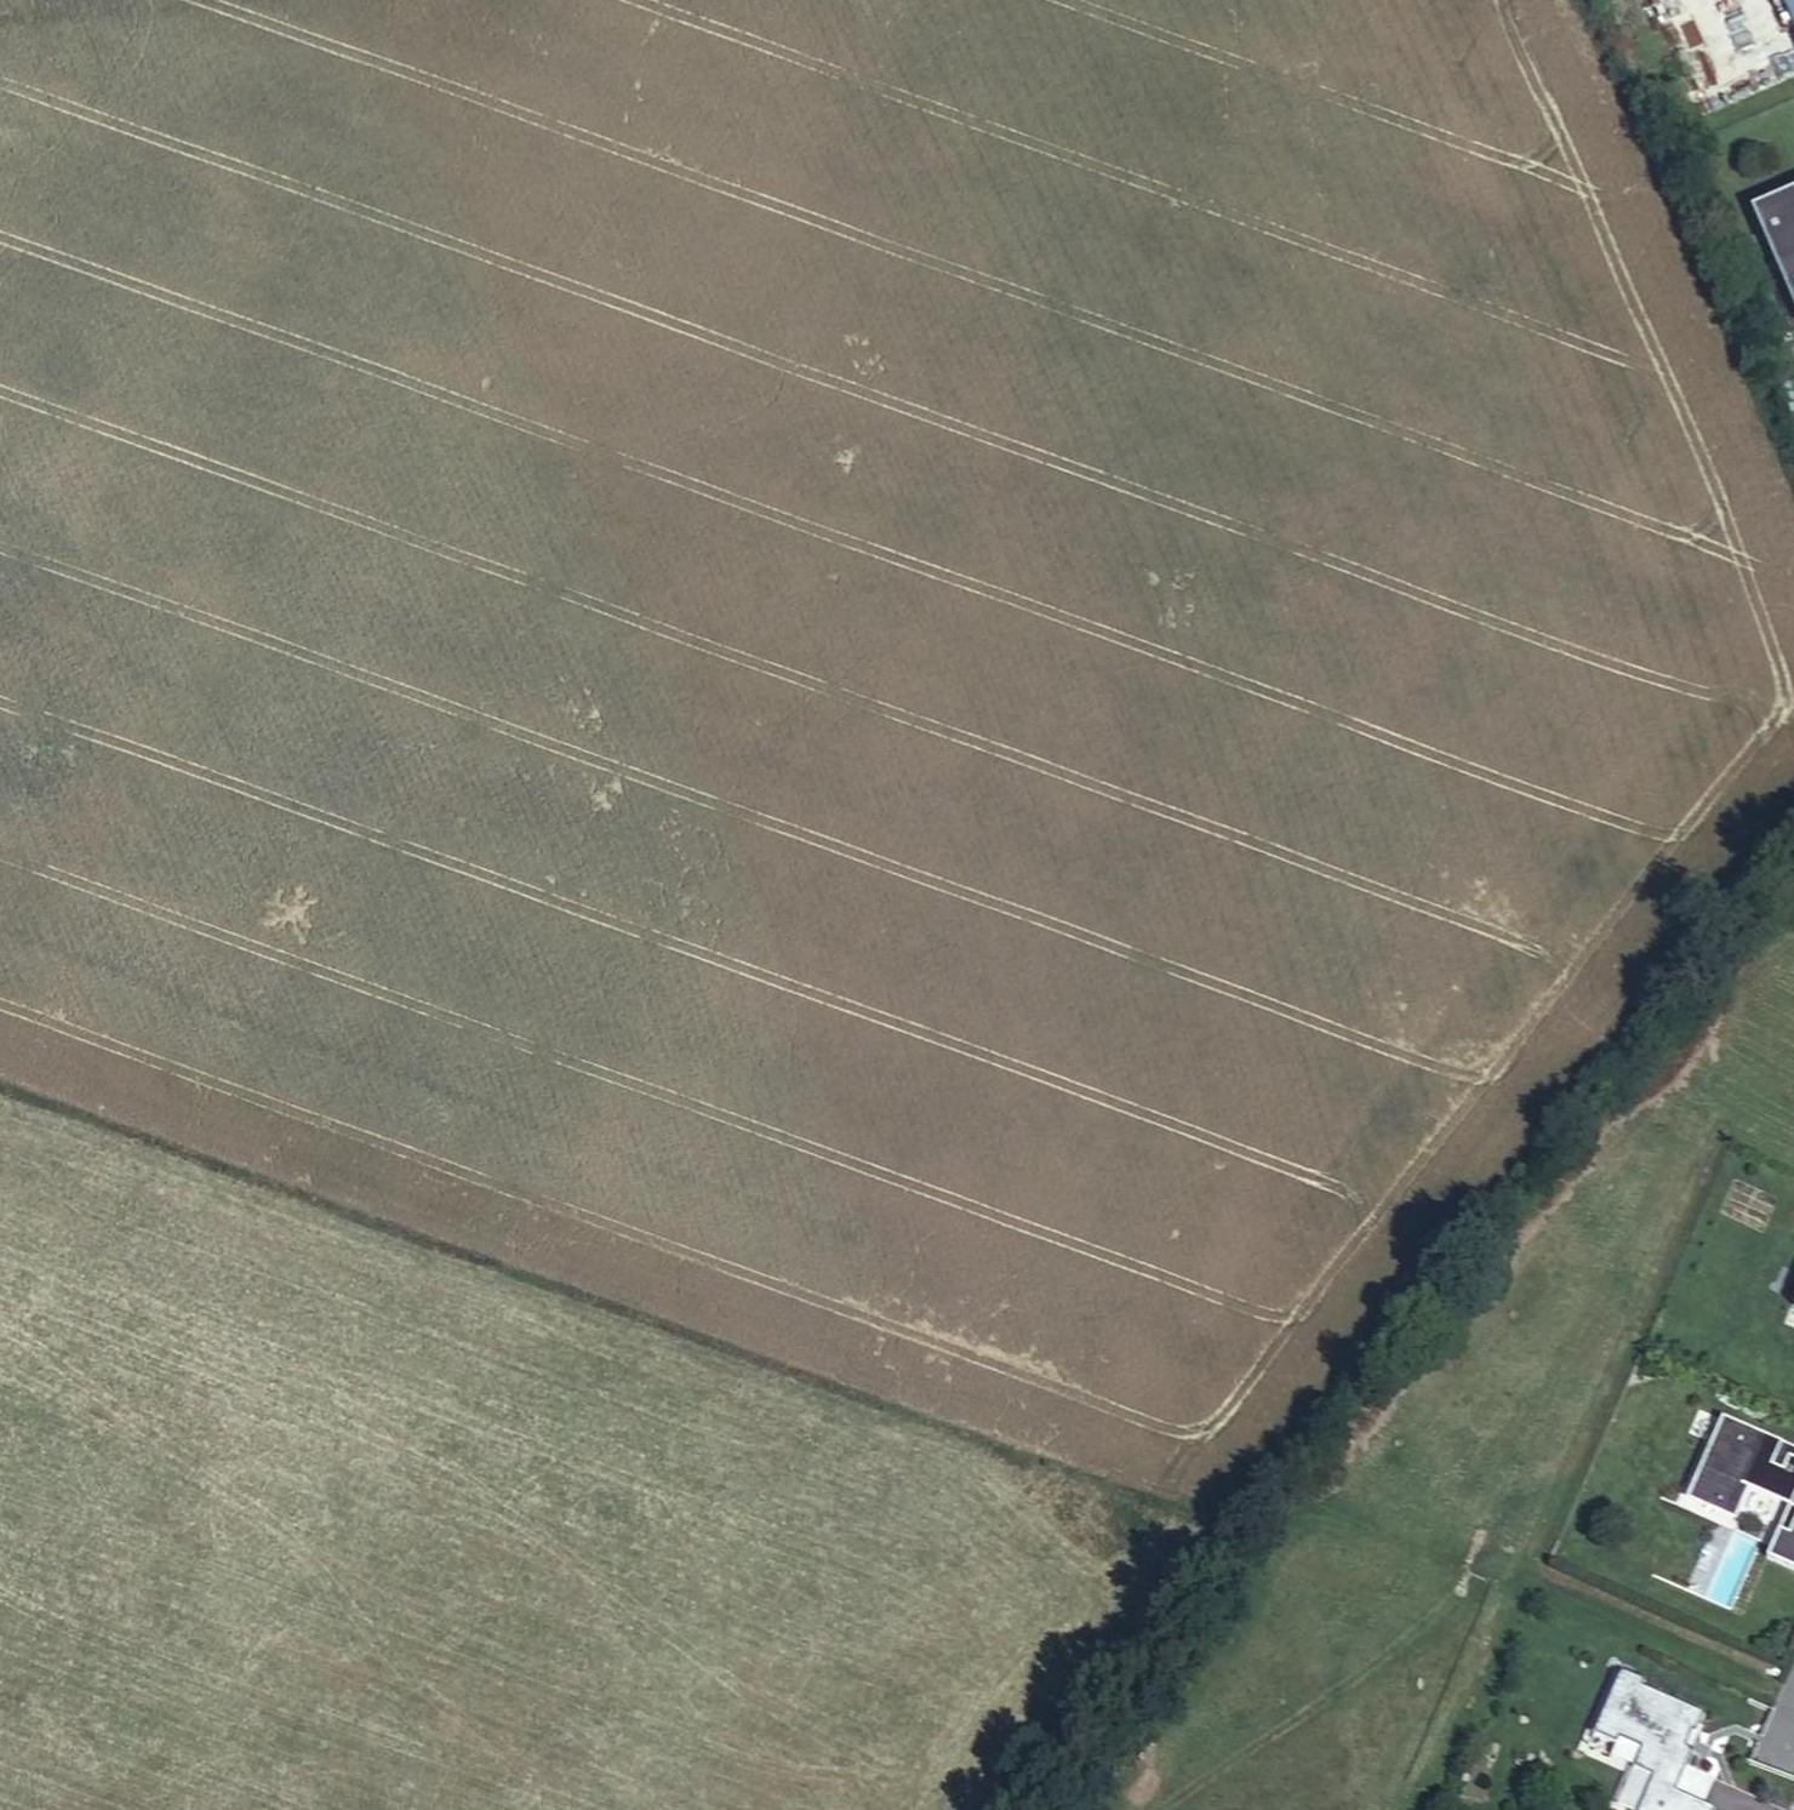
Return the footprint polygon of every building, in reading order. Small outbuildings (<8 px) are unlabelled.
[(1793,41),(1793,0),(1776,0),(1793,41)] [(1744,211),(1793,326),(1793,325),(1793,191),(1744,211)] [(1722,1419),(1687,1499),(1734,1520),(1748,1488),(1789,1506),(1767,1556),(1793,1568),(1793,1460),(1787,1457),(1781,1470),(1771,1466),(1780,1444),(1722,1419)] [(1619,1675),(1592,1739),(1617,1750),(1620,1745),(1642,1754),(1634,1774),(1654,1782),(1642,1809),(1707,1809),(1677,1797),(1694,1756),(1686,1753),(1693,1737),(1696,1739),(1705,1719),(1639,1691),(1642,1685),(1619,1675)]
